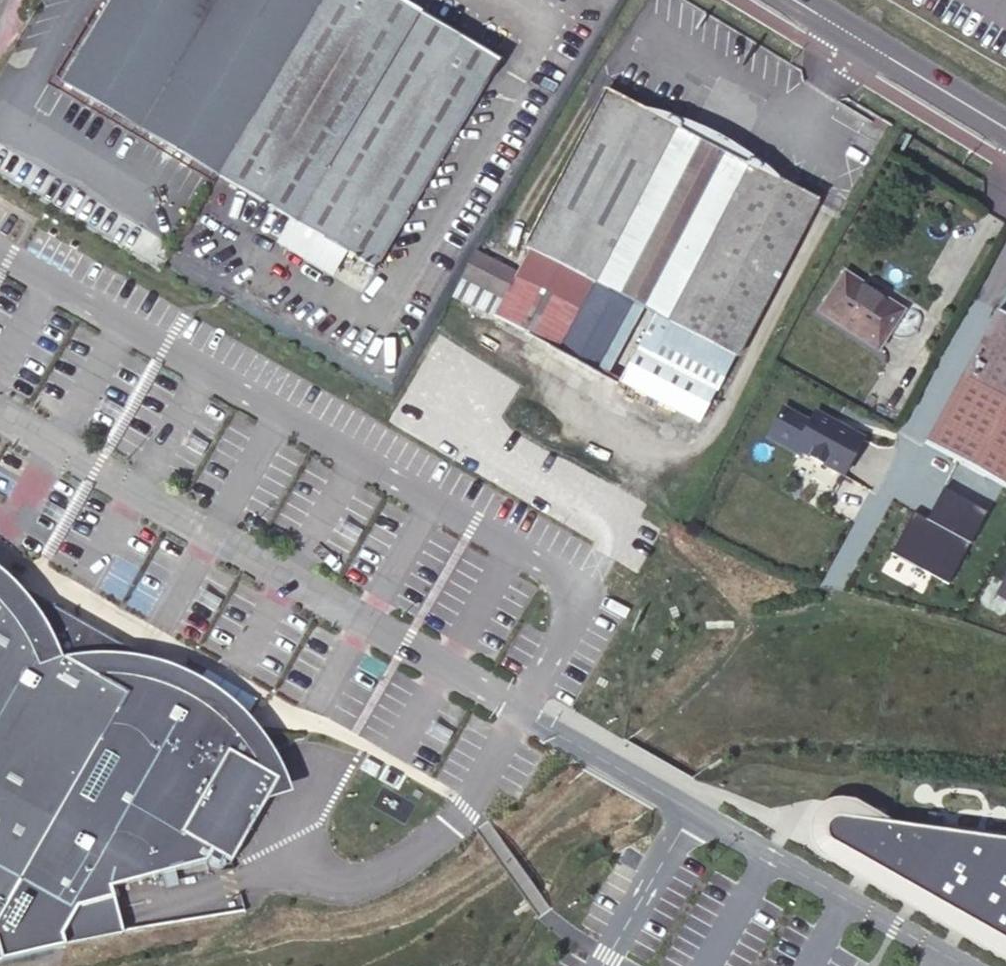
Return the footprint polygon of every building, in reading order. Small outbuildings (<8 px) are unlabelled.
[(321,0),(106,0),(59,81),(217,174),(321,0)] [(399,0),(321,0),(217,174),(376,267),(499,59),(399,0)] [(668,322),(732,355),(734,356),(814,201),(606,91),(525,247),(529,249),(510,275),(495,268),(497,263),(472,251),(452,295),(558,349),(592,282),(668,322)] [(901,309),(843,272),(818,311),(877,348),(901,309)] [(999,307),(926,439),(1005,484),(1005,310),(999,307)] [(652,353),(716,386),(732,355),(668,322),(652,353)] [(716,386),(652,353),(634,388),(698,421),(716,386)] [(838,480),(862,437),(814,411),(808,421),(782,407),(765,437),(797,455),(796,457),(838,480)] [(988,513),(944,489),(927,520),(914,513),(891,554),(948,585),(988,513)] [(994,593),(1005,600),(1005,573),(994,593)] [(61,652),(48,629),(36,613),(20,593),(7,582),(0,576),(0,965),(25,965),(130,945),(116,900),(214,877),(221,863),(239,876),(274,813),(300,806),(289,776),(276,754),(267,742),(259,732),(247,720),(237,711),(226,702),(216,695),(197,685),(181,678),(166,673),(147,668),(134,667),(122,665),(104,666),(88,667),(73,669),(67,667),(61,652)] [(828,842),(1005,943),(1005,839),(976,835),(888,822),(838,816),(832,818),(829,822),(825,828),(825,834),(826,838),(828,842)]
